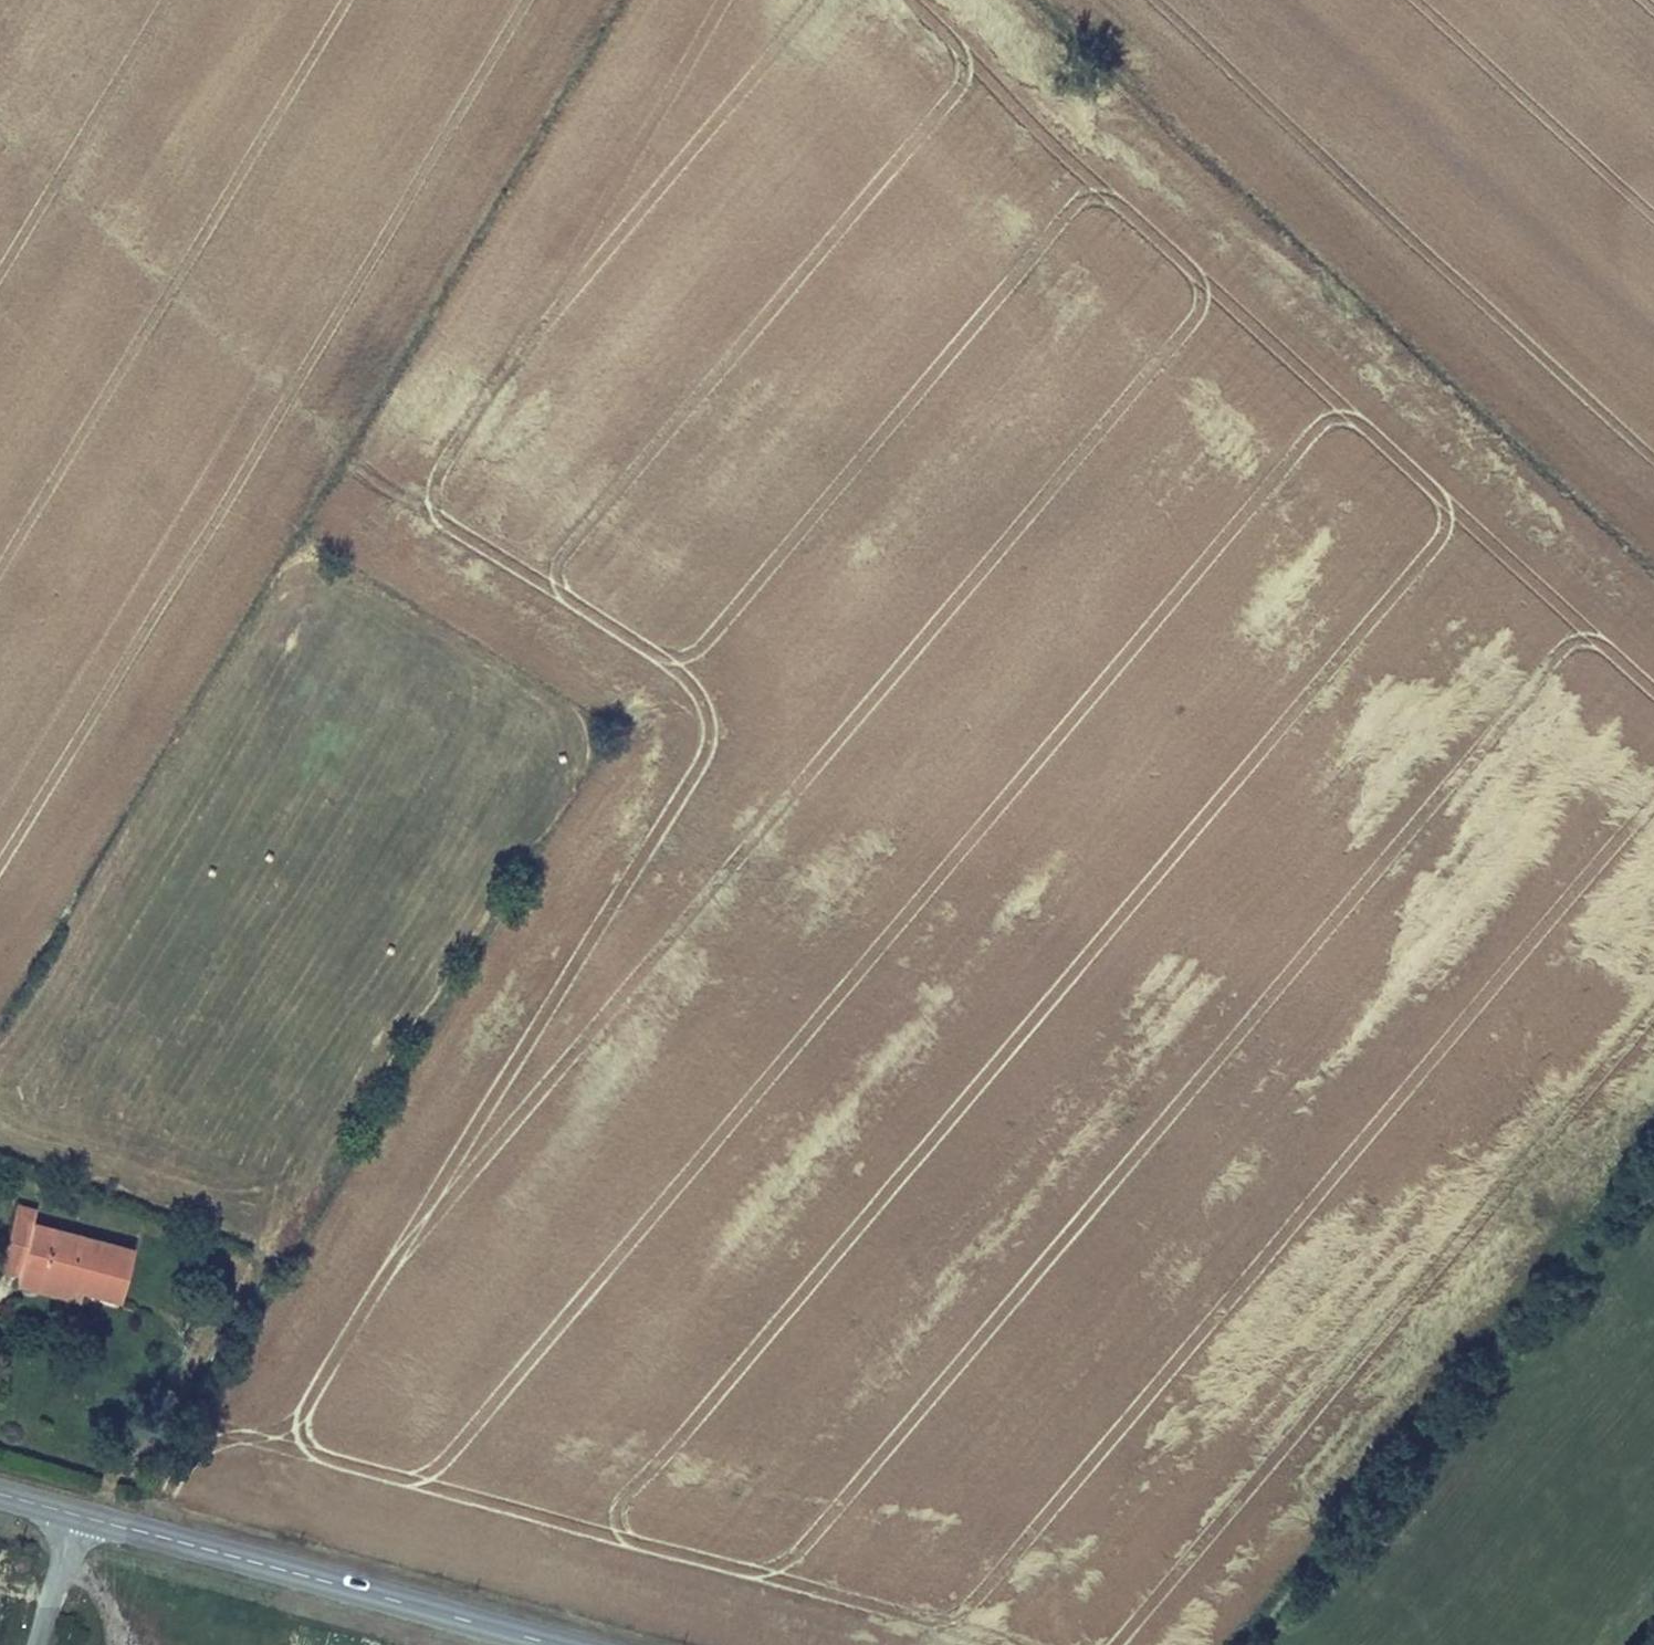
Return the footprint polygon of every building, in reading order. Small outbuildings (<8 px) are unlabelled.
[(34,1277),(73,1287),(116,1298),(128,1248),(26,1222),(28,1208),(6,1201),(0,1225),(0,1272),(12,1275),(10,1284),(31,1289),(34,1277)] [(31,1289),(70,1299),(73,1287),(34,1277),(31,1289)]
